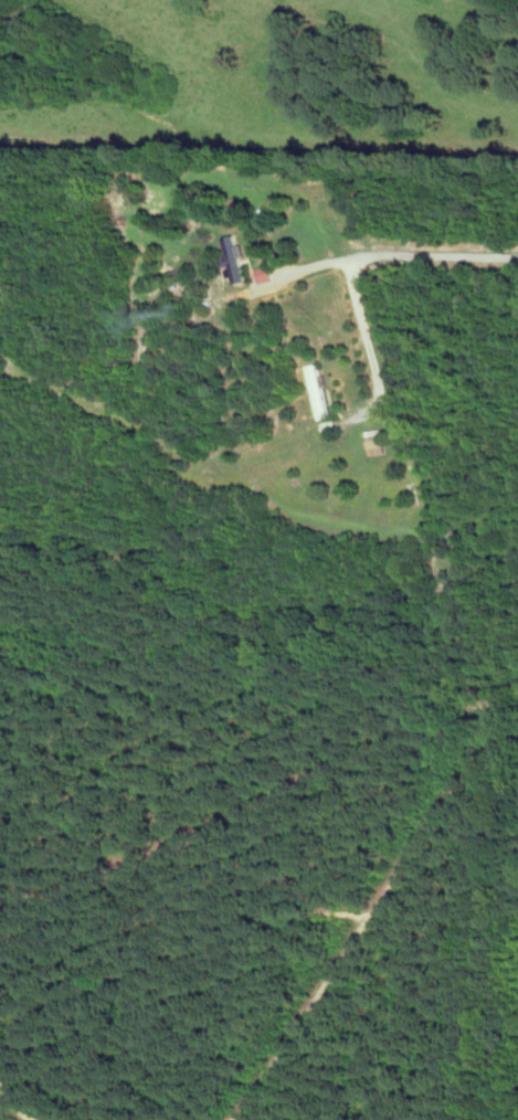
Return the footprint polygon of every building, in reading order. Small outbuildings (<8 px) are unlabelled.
[(247,281),(242,244),(239,244),(238,234),(227,236),(233,283),(247,281)] [(258,268),(261,283),(275,280),(272,265),(258,268)] [(370,432),(376,456),(390,453),(383,428),(370,432)]
